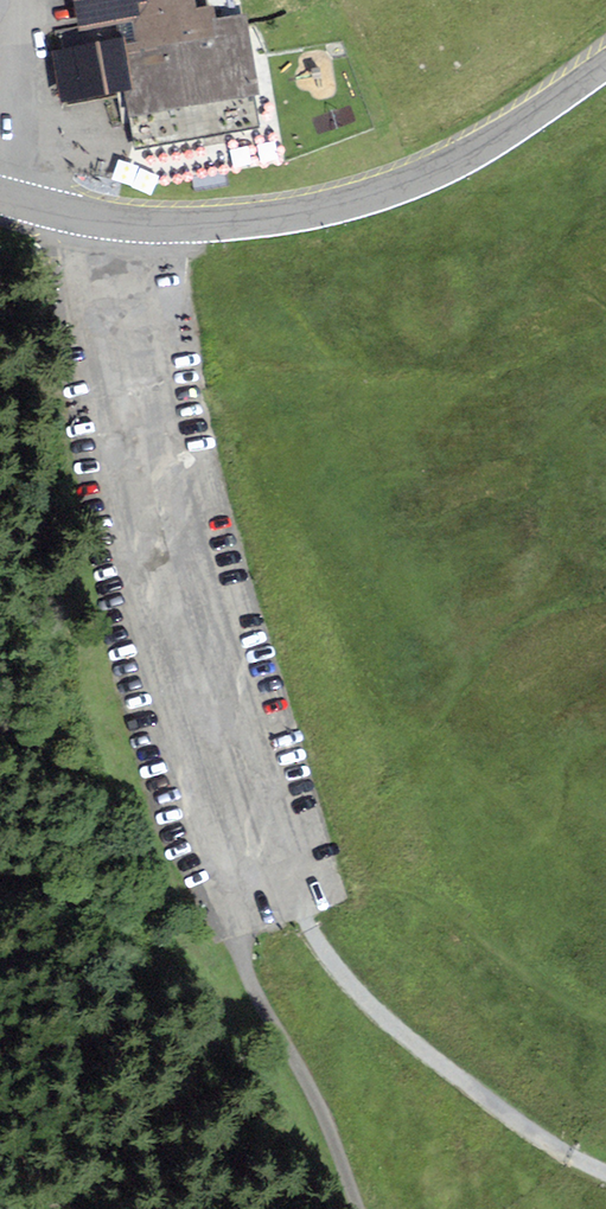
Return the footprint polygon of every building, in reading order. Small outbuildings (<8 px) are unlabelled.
[(46,47),(54,97),(120,86),(130,142),(256,122),(238,11),(212,16),(210,2),(193,5),(193,0),(70,0),(75,26),(114,20),(116,35),(46,47)]
